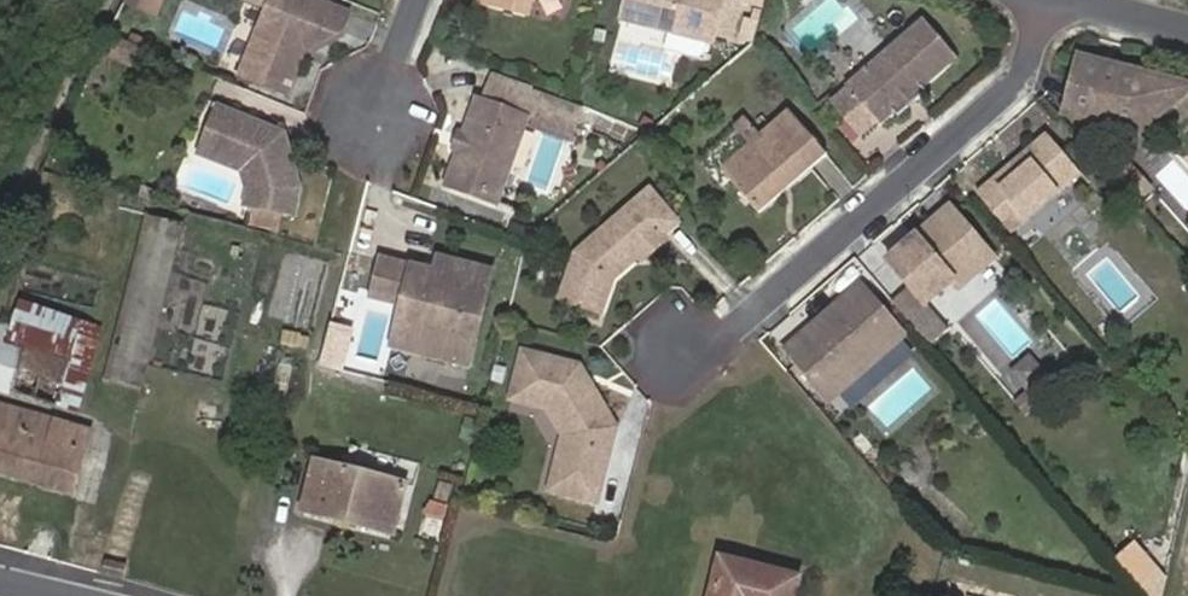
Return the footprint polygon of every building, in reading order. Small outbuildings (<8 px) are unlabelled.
[(120,2),(156,17),(163,0),(121,0),(120,2)] [(235,79),(280,97),(298,51),(304,54),(335,37),(343,19),(296,0),(267,0),(263,10),(235,79)] [(267,0),(238,0),(263,10),(267,0)] [(472,3),(515,14),(519,0),(473,0),(472,3)] [(618,23),(706,48),(709,37),(713,24),(719,0),(624,0),(618,23)] [(736,6),(756,11),(759,0),(738,0),(736,6)] [(736,6),(719,1),(713,24),(709,37),(726,42),(736,6)] [(954,60),(917,16),(839,84),(841,85),(823,101),(856,138),(872,123),(875,126),(892,112),(896,117),(920,96),(917,91),(954,60)] [(832,44),(853,68),(884,42),(864,18),(832,44)] [(833,53),(822,39),(808,51),(820,65),(833,53)] [(1187,94),(1187,93),(1091,67),(1077,76),(1066,112),(1075,121),(1137,138),(1187,94)] [(481,79),(473,99),(520,118),(529,98),(481,79)] [(473,99),(470,98),(456,131),(450,128),(442,148),(448,150),(434,184),(484,206),(520,118),(473,99)] [(280,138),(209,114),(202,134),(216,160),(246,170),(251,187),(246,207),(291,221),(304,188),(280,138)] [(791,114),(723,172),(758,214),(827,157),(791,114)] [(601,117),(593,132),(625,148),(633,133),(601,117)] [(1044,140),(974,199),(1008,239),(1077,180),(1044,140)] [(575,255),(560,302),(600,311),(609,280),(637,256),(659,237),(674,225),(648,192),(575,255)] [(947,214),(885,267),(922,310),(950,286),(956,294),(991,263),(947,214)] [(108,380),(145,388),(178,222),(141,215),(108,380)] [(665,243),(659,237),(637,256),(641,262),(665,243)] [(434,257),(430,274),(486,289),(490,270),(434,257)] [(430,274),(377,261),(370,296),(403,305),(395,350),(468,366),(486,289),(430,274)] [(857,292),(781,357),(825,408),(901,342),(857,292)] [(20,305),(10,332),(22,336),(18,356),(70,370),(83,325),(20,305)] [(83,325),(70,370),(59,409),(80,416),(105,331),(83,325)] [(10,332),(0,330),(0,391),(59,409),(70,370),(18,356),(22,336),(10,332)] [(575,371),(519,357),(507,404),(544,413),(560,441),(546,495),(593,507),(612,433),(575,371)] [(0,414),(0,470),(73,492),(90,438),(0,414)] [(402,475),(313,452),(299,507),(338,517),(340,509),(390,522),(402,475)] [(340,509),(338,517),(388,529),(390,522),(340,509)] [(720,557),(708,595),(792,595),(797,578),(720,557)] [(1137,579),(1148,595),(1158,595),(1169,589),(1155,567),(1137,579)]
